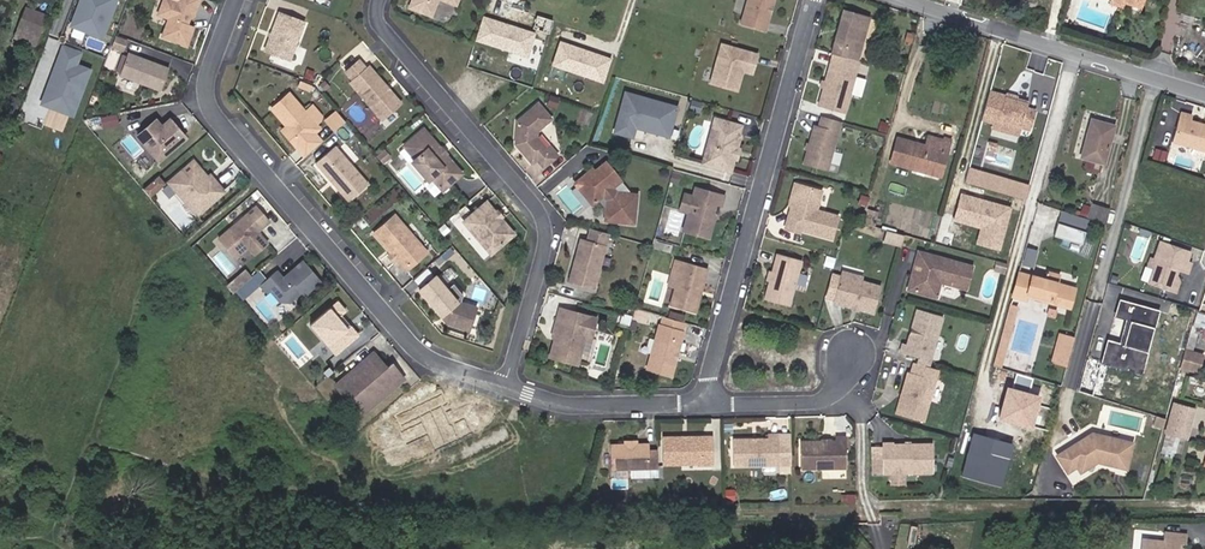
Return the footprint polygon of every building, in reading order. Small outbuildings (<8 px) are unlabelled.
[(70,25),(100,37),(114,0),(80,0),(70,25)] [(199,0),(162,0),(159,10),(162,16),(173,21),(170,28),(165,26),(161,37),(186,46),(193,27),(186,25),(189,18),(193,16),(199,0)] [(407,7),(428,16),(435,0),(409,0),(407,7)] [(742,26),(766,34),(772,16),(770,13),(771,9),(775,8),(777,0),(750,0),(742,26)] [(37,45),(48,16),(27,8),(16,37),(37,45)] [(868,17),(842,10),(837,29),(839,30),(837,35),(836,34),(830,55),(832,55),(856,62),(868,17)] [(290,61),(305,21),(277,11),(262,51),(290,61)] [(533,35),(482,18),(474,40),(525,58),(533,35)] [(606,60),(556,43),(548,66),(599,83),(606,60)] [(42,103),(75,116),(92,71),(76,65),(81,53),(64,47),(42,103)] [(758,58),(722,47),(710,88),(737,95),(741,81),(739,77),(740,74),(752,78),(758,58)] [(117,76),(160,92),(169,69),(147,61),(146,63),(142,61),(143,59),(126,52),(117,76)] [(856,62),(832,55),(818,107),(844,115),(858,62),(856,62)] [(382,120),(401,103),(369,66),(366,68),(358,60),(345,71),(352,80),(350,82),(382,120)] [(311,80),(314,71),(307,68),(303,77),(311,80)] [(309,92),(312,85),(301,81),(299,87),(309,92)] [(324,92),(330,86),(324,81),(318,86),(324,92)] [(678,105),(624,90),(612,132),(634,138),(636,129),(668,138),(678,105)] [(314,133),(320,128),(290,93),(271,109),(282,121),(284,119),(289,124),(282,131),(296,148),(297,147),(314,133)] [(1007,94),(1006,100),(1030,106),(1030,103),(1019,100),(1019,98),(1007,94)] [(13,111),(18,99),(7,95),(3,107),(13,111)] [(1006,100),(990,95),(983,119),(997,123),(1023,130),(1024,126),(1034,128),(1038,113),(1028,111),(1030,106),(1006,100)] [(555,111),(558,101),(546,97),(543,107),(555,111)] [(517,123),(516,145),(520,145),(523,150),(521,152),(532,165),(536,161),(543,169),(557,158),(550,149),(546,152),(536,139),(537,133),(551,121),(538,105),(517,123)] [(335,130),(345,122),(336,111),(326,120),(335,130)] [(1193,115),(1181,111),(1172,142),(1204,152),(1204,124),(1191,120),(1193,115)] [(120,125),(118,114),(108,116),(109,126),(120,125)] [(818,127),(814,126),(802,165),(819,170),(824,167),(828,169),(841,123),(821,117),(818,127)] [(158,160),(184,136),(168,118),(160,126),(154,119),(136,135),(158,160)] [(1105,164),(1115,127),(1092,120),(1082,157),(1086,159),(1102,163),(1103,163),(1105,164)] [(741,131),(713,123),(710,133),(719,135),(712,157),(704,155),(700,168),(729,176),(733,164),(731,162),(733,154),(736,153),(740,140),(738,140),(741,131)] [(1023,130),(997,123),(995,132),(1020,139),(1023,130)] [(442,191),(461,174),(444,154),(442,156),(438,150),(440,149),(423,130),(404,146),(415,159),(411,162),(427,181),(431,178),(442,191)] [(304,157),(322,142),(314,133),(297,147),(296,148),(304,157)] [(899,137),(892,161),(912,167),(913,163),(932,169),(938,149),(947,151),(949,141),(929,135),(926,145),(899,137)] [(367,185),(334,146),(315,163),(348,201),(367,185)] [(390,157),(384,151),(377,156),(383,163),(390,157)] [(1102,163),(1086,159),(1083,168),(1099,172),(1102,163)] [(193,160),(168,182),(198,214),(225,190),(214,178),(212,180),(207,176),(193,160)] [(615,195),(611,191),(619,183),(604,165),(593,175),(591,172),(574,186),(592,207),(603,197),(607,202),(604,222),(633,225),(636,198),(615,195)] [(1027,184),(969,167),(965,181),(1023,198),(1027,184)] [(798,186),(794,185),(789,204),(793,205),(798,186)] [(798,186),(793,205),(795,210),(792,218),(787,217),(784,230),(795,234),(796,231),(831,240),(837,218),(817,212),(822,192),(798,186)] [(723,198),(693,190),(691,197),(687,214),(682,232),(708,239),(712,224),(711,220),(711,217),(714,207),(720,209),(723,198)] [(1011,207),(961,193),(953,220),(978,228),(974,243),(998,250),(1011,207)] [(687,214),(691,197),(683,195),(678,212),(687,214)] [(869,199),(862,197),(860,205),(868,208),(869,199)] [(513,234),(486,202),(463,222),(490,254),(513,234)] [(1093,204),(1089,218),(1107,224),(1111,209),(1093,204)] [(267,243),(257,231),(268,221),(256,206),(218,239),(235,258),(248,247),(254,254),(267,243)] [(868,208),(864,224),(871,226),(875,210),(868,208)] [(1080,242),(1085,215),(1057,210),(1053,236),(1080,242)] [(394,216),(373,234),(390,254),(393,258),(404,270),(425,253),(394,216)] [(591,291),(608,235),(589,229),(586,240),(580,239),(575,254),(578,254),(577,258),(574,257),(566,283),(591,291)] [(1151,261),(1149,266),(1154,268),(1149,284),(1171,291),(1174,283),(1175,280),(1173,275),(1177,273),(1188,276),(1191,268),(1185,266),(1189,253),(1161,243),(1155,262),(1151,261)] [(665,253),(667,246),(658,244),(656,251),(665,253)] [(1027,246),(1022,263),(1032,266),(1037,249),(1027,246)] [(923,254),(918,252),(912,274),(921,277),(922,272),(918,271),(923,254)] [(921,277),(912,274),(908,290),(935,298),(940,282),(967,289),(973,267),(923,254),(918,271),(922,272),(921,277)] [(775,255),(769,275),(772,276),(770,282),(768,281),(762,301),(787,308),(800,262),(775,255)] [(679,272),(674,290),(669,307),(694,314),(698,299),(696,295),(697,292),(701,289),(707,269),(674,260),(671,270),(679,272)] [(321,282),(303,261),(283,278),(277,271),(260,285),(267,293),(269,290),(279,302),(290,302),(301,292),(304,296),(321,282)] [(1008,264),(997,261),(995,270),(1006,273),(1008,264)] [(227,282),(241,298),(262,281),(248,264),(227,282)] [(1033,269),(1031,274),(1045,278),(1047,273),(1033,269)] [(679,272),(671,270),(666,287),(674,290),(679,272)] [(862,276),(840,271),(839,275),(861,281),(862,276)] [(1045,278),(1031,274),(1031,276),(1020,273),(1014,296),(1027,299),(1028,293),(1052,299),(1051,301),(1071,307),(1076,288),(1059,284),(1061,275),(1047,271),(1047,273),(1045,278)] [(861,281),(839,275),(832,302),(851,307),(858,309),(874,313),(881,286),(861,281)] [(434,277),(419,290),(447,323),(469,330),(475,309),(465,306),(466,304),(460,302),(462,294),(453,284),(446,291),(434,277)] [(1158,312),(1118,301),(1115,311),(1130,315),(1121,346),(1106,342),(1100,364),(1140,375),(1158,312)] [(1011,303),(993,363),(1001,365),(1019,305),(1011,303)] [(349,314),(341,305),(313,329),(339,358),(362,339),(353,329),(350,332),(340,321),(349,314)] [(598,320),(558,308),(555,318),(558,319),(554,332),(557,333),(555,338),(552,340),(547,356),(573,364),(582,337),(592,340),(598,320)] [(942,316),(912,308),(907,325),(912,326),(911,328),(909,335),(907,345),(898,342),(895,352),(919,359),(917,364),(929,367),(942,316)] [(628,335),(632,318),(624,315),(619,332),(628,335)] [(644,317),(637,315),(635,323),(642,324),(643,322),(644,317)] [(677,354),(683,333),(681,333),(684,324),(662,319),(659,327),(658,327),(646,371),(671,378),(675,362),(673,359),(674,356),(677,354)] [(1054,362),(1067,366),(1075,336),(1063,333),(1054,362)] [(1197,371),(1202,353),(1185,348),(1180,366),(1197,371)] [(386,367),(373,352),(369,357),(381,371),(386,367)] [(398,381),(386,367),(381,371),(369,357),(341,380),(353,395),(358,391),(371,405),(398,381)] [(403,377),(390,363),(386,367),(398,381),(403,377)] [(917,364),(913,363),(910,373),(906,372),(899,394),(904,395),(898,416),(922,423),(928,401),(923,400),(929,379),(933,380),(936,370),(929,367),(917,364)] [(933,380),(929,379),(923,400),(928,401),(933,380)] [(353,395),(341,380),(336,385),(348,399),(353,395)] [(371,405),(358,391),(353,395),(366,409),(371,405)] [(904,395),(899,394),(894,415),(898,416),(904,395)] [(1173,425),(1179,405),(1173,403),(1168,423),(1173,425)] [(1173,425),(1164,455),(1172,457),(1174,451),(1176,452),(1181,436),(1188,438),(1196,410),(1179,405),(1173,425)] [(1136,438),(1099,427),(1085,434),(1086,436),(1083,438),(1082,436),(1058,450),(1068,467),(1078,462),(1081,468),(1098,458),(1128,467),(1136,438)] [(972,431),(959,476),(998,487),(1011,443),(972,431)] [(753,438),(732,439),(733,467),(779,466),(778,434),(768,434),(768,438),(757,438),(757,441),(753,440),(753,438)] [(681,437),(662,438),(663,465),(698,464),(703,459),(703,454),(712,453),(711,436),(688,437),(686,438),(682,439),(681,437)] [(821,440),(799,440),(799,470),(844,470),(845,437),(834,437),(834,441),(830,441),(830,438),(828,438),(828,443),(824,443),(821,440)] [(657,466),(656,451),(647,451),(647,444),(636,445),(624,445),(610,445),(611,468),(632,467),(632,476),(649,476),(648,467),(657,466)] [(881,459),(882,475),(887,475),(887,485),(903,485),(903,475),(932,475),(931,445),(909,445),(910,448),(904,448),(904,445),(892,445),(892,444),(881,444),(881,459)] [(712,464),(712,453),(703,454),(703,459),(698,464),(712,464)] [(882,475),(881,459),(871,459),(871,475),(882,475)] [(1178,543),(1181,543),(1184,544),(1185,535),(1160,532),(1159,541),(1139,538),(1137,548),(1177,548),(1178,543)]
